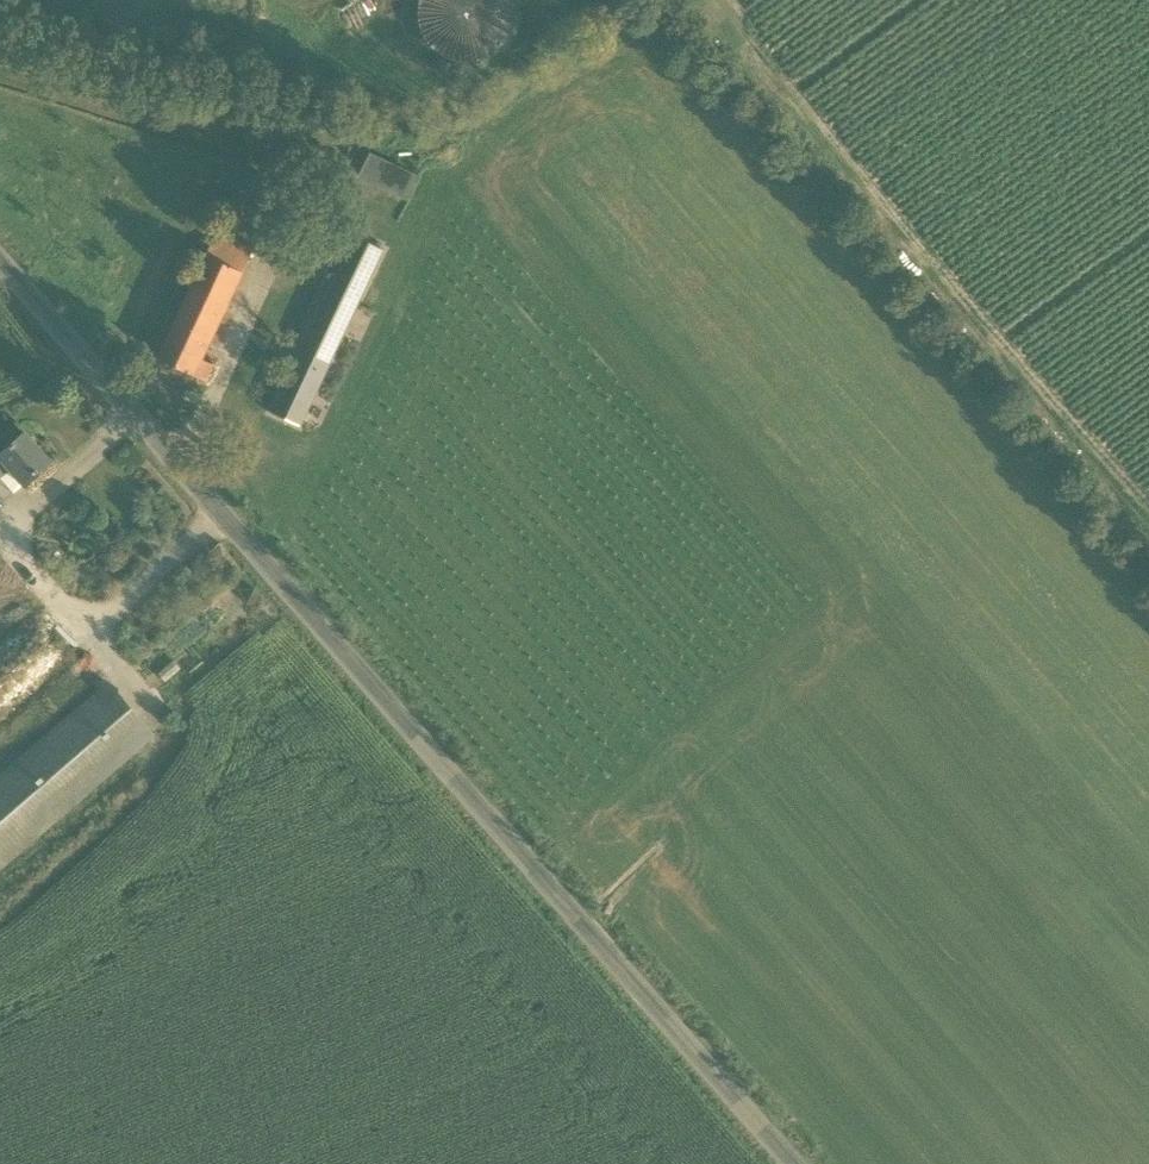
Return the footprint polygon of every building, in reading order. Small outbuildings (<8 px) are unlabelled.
[(317,19),(350,0),(307,0),(317,19)] [(419,4),(418,13),(419,21),(421,29),(424,37),(429,44),(435,50),(441,55),(449,58),(457,61),(465,62),(474,61),(482,59),(490,56),(496,51),(503,45),(507,38),(511,31),(513,23),(514,15),(514,6),(512,0),(420,0),(419,4)] [(219,233),(158,359),(206,381),(212,369),(200,364),(253,254),(256,248),(220,231),(219,233)] [(355,236),(282,391),(272,412),(300,425),(383,250),(355,236)] [(2,455),(0,453),(0,479),(11,469),(25,485),(51,462),(26,434),(2,455)] [(19,579),(0,556),(0,595),(19,579)] [(147,728),(109,682),(96,687),(83,672),(70,638),(39,601),(0,634),(0,688),(15,675),(36,667),(49,682),(39,690),(64,720),(0,772),(0,849),(147,728)]
